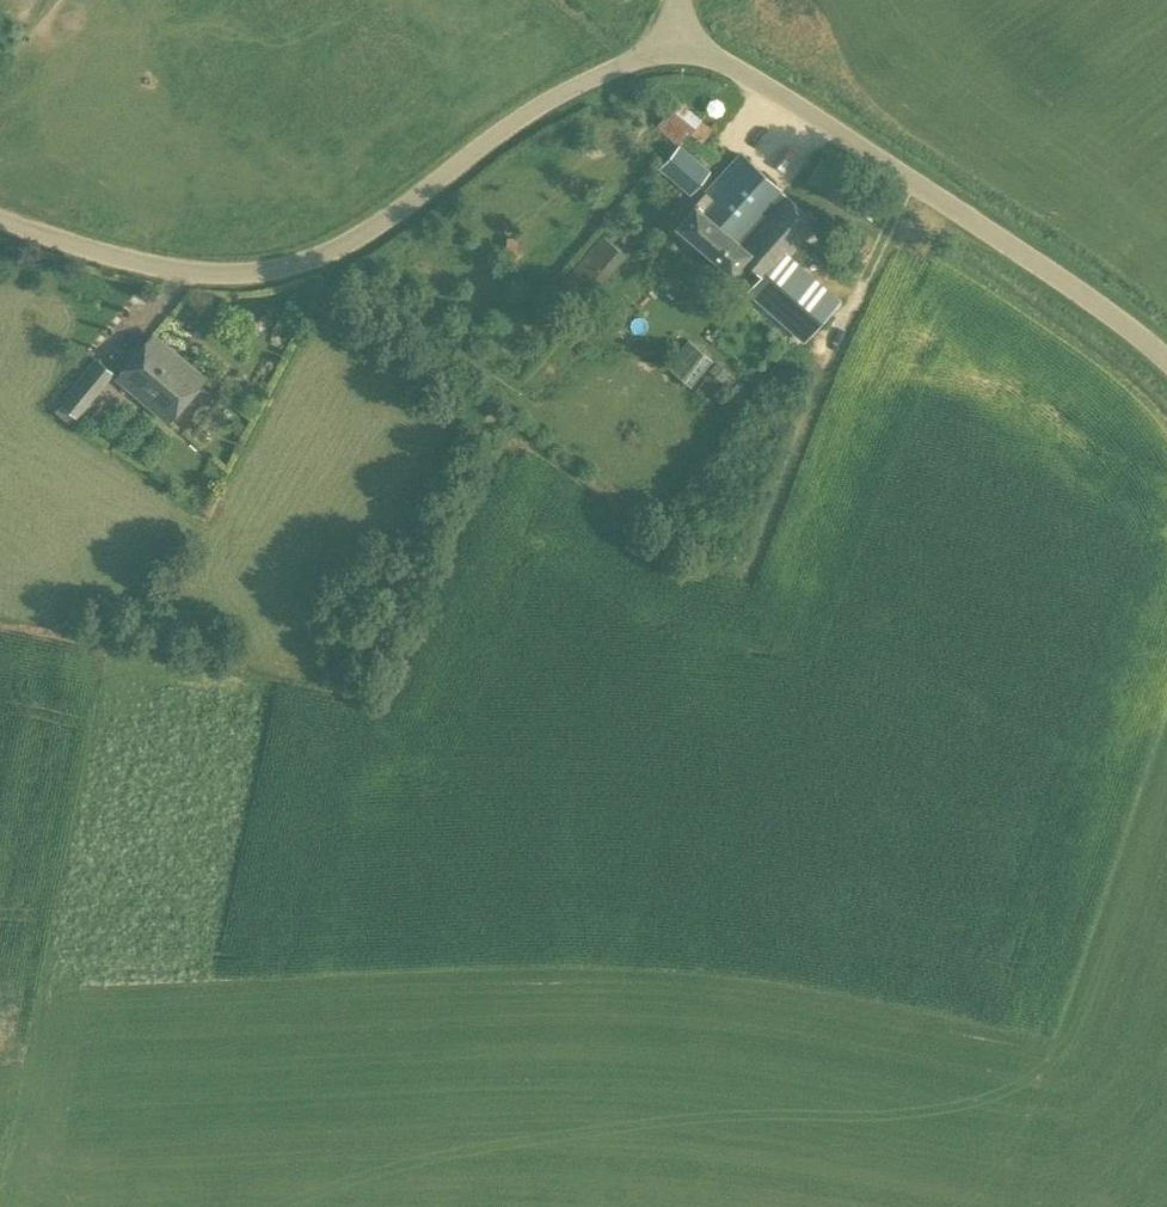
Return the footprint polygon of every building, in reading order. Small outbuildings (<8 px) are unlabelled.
[(655,128),(677,147),(658,168),(689,193),(709,170),(680,146),(690,134),(700,142),(713,128),(702,118),(701,119),(677,100),(655,128)] [(740,152),(694,204),(675,226),(730,274),(743,260),(761,276),(747,291),(803,342),(839,299),(802,267),(810,256),(798,245),(817,223),(740,152)] [(587,300),(626,256),(602,235),(563,281),(587,300)] [(153,334),(116,377),(167,421),(204,378),(153,334)] [(712,360),(688,340),(666,365),(691,386),(712,360)] [(77,417),(114,372),(99,360),(62,405),(77,417)]
